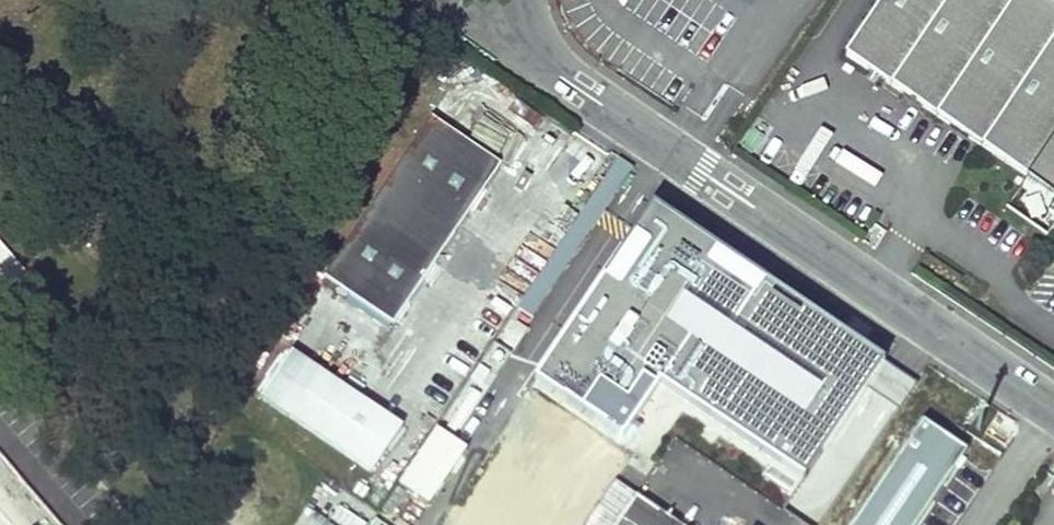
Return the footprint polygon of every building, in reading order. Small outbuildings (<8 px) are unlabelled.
[(843,55),(1053,195),(1053,0),(880,0),(843,55)] [(501,162),(431,115),(324,275),(394,322),(501,162)] [(535,317),(632,168),(619,159),(521,308),(535,317)] [(914,384),(656,209),(536,383),(636,451),(629,460),(648,472),(671,437),(800,524),(817,524),(914,384)] [(399,423),(289,348),(258,393),(368,468),(399,423)] [(923,420),(853,524),(918,524),(968,450),(923,420)] [(438,429),(399,488),(432,510),(471,451),(438,429)] [(636,496),(616,524),(677,524),(636,496)] [(340,506),(327,524),(367,524),(340,506)]
